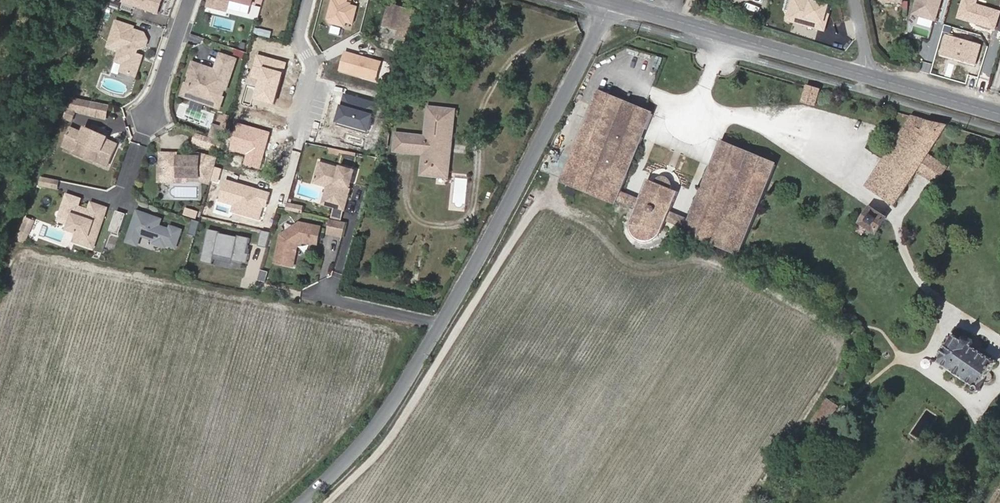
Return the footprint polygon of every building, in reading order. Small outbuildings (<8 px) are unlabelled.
[(123,3),(158,15),(163,1),(162,0),(124,0),(123,3)] [(214,7),(232,11),(234,2),(251,6),(253,0),(215,0),(214,7)] [(336,2),(331,0),(326,21),(328,26),(347,30),(348,27),(354,28),(359,6),(346,3),(347,0),(337,0),(336,2)] [(790,11),(788,19),(819,28),(820,20),(825,21),(827,14),(829,5),(812,1),(812,0),(811,0),(799,0),(796,12),(790,11)] [(790,11),(796,12),(799,0),(793,0),(790,11)] [(916,7),(922,9),(920,17),(937,21),(942,0),(918,0),(916,7)] [(957,19),(995,30),(999,13),(999,12),(976,5),(977,1),(973,0),(963,0),(957,19)] [(415,12),(390,5),(385,25),(401,30),(398,38),(407,40),(415,12)] [(920,17),(922,9),(916,7),(914,15),(920,17)] [(820,20),(819,28),(825,29),(829,15),(827,14),(825,21),(820,20)] [(135,29),(118,23),(109,49),(121,53),(117,64),(124,66),(122,73),(137,78),(144,58),(137,55),(133,54),(132,52),(133,50),(135,49),(139,50),(141,51),(147,48),(149,42),(146,35),(135,31),(135,29)] [(980,46),(946,36),(941,54),(975,64),(980,46)] [(395,46),(381,42),(379,49),(394,52),(395,46)] [(340,71),(376,82),(382,62),(345,52),(340,71)] [(288,63),(257,54),(250,78),(260,81),(255,99),(277,105),(288,63)] [(213,71),(195,65),(190,79),(191,79),(190,85),(188,84),(184,96),(193,99),(200,96),(201,96),(208,99),(207,104),(221,109),(224,97),(223,97),(225,91),(226,92),(237,61),(222,56),(216,76),(211,75),(213,71)] [(817,105),(821,89),(808,86),(804,102),(817,105)] [(637,198),(620,191),(652,112),(596,89),(558,182),(614,204),(615,201),(634,207),(629,219),(628,222),(628,226),(628,229),(629,232),(631,235),(633,237),(636,240),(639,241),(643,242),(647,242),(651,240),(654,238),(658,235),(660,230),(664,220),(682,228),(680,231),(736,255),(774,163),(718,140),(686,217),(669,210),(676,192),(669,189),(670,187),(670,184),(670,182),(669,180),(668,179),(667,178),(665,176),(663,176),(660,176),(658,176),(656,177),(655,179),(654,180),(653,182),(644,179),(637,198)] [(73,99),(69,112),(107,120),(110,106),(73,99)] [(426,136),(424,155),(422,176),(448,179),(451,158),(442,158),(444,141),(452,142),(455,110),(429,107),(426,136)] [(917,170),(925,158),(947,126),(912,117),(866,186),(895,204),(917,170)] [(272,131),(238,123),(230,152),(246,156),(244,165),(262,170),(272,131)] [(214,140),(218,142),(222,131),(227,132),(228,131),(216,127),(211,139),(214,140)] [(83,137),(71,131),(66,143),(67,145),(78,150),(76,154),(97,163),(99,159),(110,163),(117,147),(106,142),(107,140),(86,131),(83,137)] [(218,142),(224,144),(227,132),(222,131),(218,142)] [(415,154),(417,135),(396,133),(394,152),(415,154)] [(211,139),(197,134),(194,144),(210,149),(214,140),(211,139)] [(424,155),(426,136),(417,135),(415,154),(424,155)] [(442,158),(451,158),(452,142),(444,141),(442,158)] [(67,145),(66,143),(63,149),(76,154),(78,150),(67,145)] [(158,183),(188,183),(188,182),(200,182),(212,185),(213,182),(200,178),(188,178),(188,180),(179,180),(179,178),(165,178),(165,175),(163,175),(163,168),(165,168),(165,159),(200,159),(218,164),(219,161),(199,156),(161,155),(161,165),(158,165),(158,183)] [(925,158),(917,170),(937,184),(945,171),(925,158)] [(99,159),(97,163),(108,168),(110,163),(99,159)] [(200,159),(165,159),(165,168),(163,168),(163,175),(165,175),(165,178),(179,178),(179,180),(188,180),(188,178),(200,178),(213,182),(218,164),(200,159)] [(335,190),(329,207),(346,212),(357,171),(341,166),(341,168),(320,162),(314,184),(327,188),(335,190)] [(61,183),(47,180),(46,188),(59,191),(61,183)] [(271,192),(226,180),(220,203),(233,206),(232,212),(261,220),(271,192)] [(335,190),(327,188),(322,205),(329,207),(335,190)] [(76,242),(95,249),(108,209),(93,204),(90,212),(88,211),(85,213),(78,211),(79,208),(82,201),(68,196),(60,222),(71,226),(70,231),(79,234),(76,242)] [(300,207),(287,204),(286,210),(298,212),(300,207)] [(886,218),(870,207),(860,223),(876,233),(886,218)] [(127,215),(118,212),(111,232),(121,235),(127,215)] [(156,219),(139,214),(132,237),(142,240),(143,238),(158,243),(157,246),(168,249),(169,246),(178,249),(184,232),(173,229),(172,232),(161,228),(162,224),(155,221),(156,219)] [(36,223),(28,220),(23,233),(30,236),(36,223)] [(333,220),(330,233),(344,236),(347,223),(333,220)] [(202,224),(195,222),(193,227),(200,230),(202,224)] [(276,264),(294,267),(297,253),(293,252),(294,248),(298,249),(298,247),(304,243),(317,246),(321,228),(300,224),(281,236),(276,264)] [(190,237),(198,239),(200,230),(193,227),(190,237)] [(222,233),(210,231),(204,264),(215,266),(217,257),(236,260),(235,262),(250,265),(252,255),(249,254),(252,239),(240,237),(240,238),(221,235),(222,233)] [(268,248),(272,233),(262,231),(259,246),(268,248)] [(23,233),(19,242),(27,245),(30,236),(23,233)] [(132,237),(129,244),(140,248),(142,240),(132,237)] [(261,270),(258,281),(266,282),(268,273),(261,270)] [(950,370),(966,381),(975,387),(974,389),(975,392),(977,393),(980,393),(981,391),(982,389),(981,386),(983,382),(990,372),(995,365),(998,362),(995,360),(994,361),(972,347),(973,343),(973,340),(971,338),(969,338),(966,338),(964,341),(955,335),(938,359),(937,359),(936,360),(935,361),(936,363),(937,363),(938,362),(950,370)] [(838,407),(827,399),(817,415),(828,422),(838,407)]
